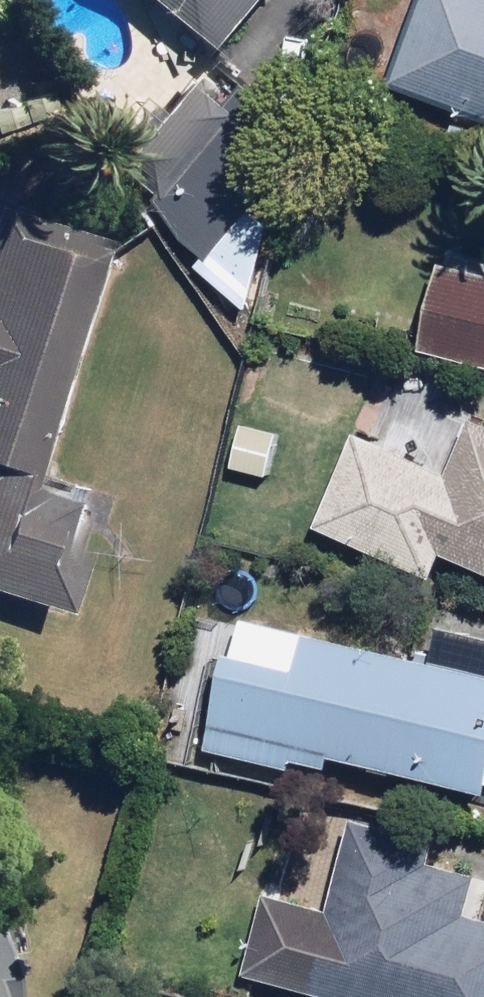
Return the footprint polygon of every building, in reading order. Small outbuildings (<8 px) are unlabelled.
[(225,60),(270,0),(146,0),(225,60)] [(385,88),(483,123),(483,0),(416,0),(385,88)] [(225,108),(191,81),(126,165),(159,190),(139,215),(209,270),(307,142),(239,89),(225,108)] [(124,253),(0,216),(0,598),(67,617),(101,502),(54,488),(124,253)] [(426,352),(483,367),(483,263),(451,254),(426,352)] [(317,532),(433,577),(441,556),(483,573),(483,443),(470,438),(478,418),(397,387),(374,447),(353,439),(317,532)] [(428,665),(234,620),(203,749),(299,772),(300,766),(334,774),(337,761),(483,795),(483,639),(437,628),(428,665)] [(248,977),(318,996),(483,996),(483,922),(478,921),(483,899),(483,879),(431,864),(435,847),(354,824),(328,913),(271,897),(248,977)]
